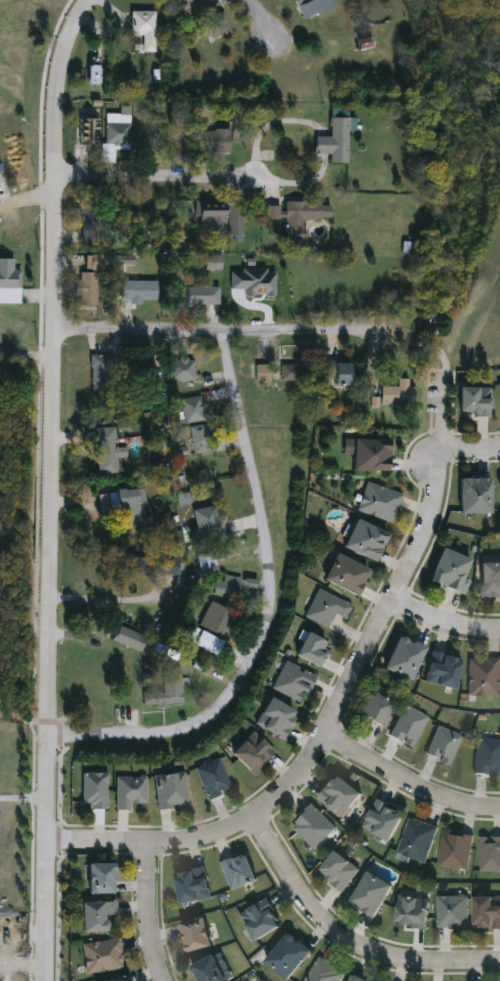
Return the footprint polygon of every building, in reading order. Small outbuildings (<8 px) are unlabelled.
[(301,20),(293,0),(329,0),(332,8),(301,20)] [(154,11),(154,52),(141,52),(141,36),(130,36),(130,11),(154,11)] [(221,13),(230,33),(219,38),(209,18),(221,13)] [(370,48),(357,51),(353,33),(365,30),(370,48)] [(86,85),(86,66),(98,66),(98,85),(86,85)] [(129,108),(129,149),(113,149),(113,164),(105,163),(105,115),(121,115),(121,107),(129,108)] [(345,164),(328,164),(328,155),(314,154),(314,138),(329,138),(329,108),(346,108),(346,119),(353,119),(353,130),(346,130),(345,164)] [(98,114),(98,144),(78,143),(78,114),(98,114)] [(196,130),(229,130),(229,154),(196,154),(196,130)] [(192,201),(224,201),(224,233),(192,234),(192,201)] [(242,201),(242,236),(228,236),(228,201),(242,201)] [(283,235),(284,220),(265,220),(265,206),(282,207),(282,202),(328,203),(328,220),(302,219),(302,235),(283,235)] [(107,272),(80,272),(80,255),(107,255),(107,272)] [(19,304),(0,304),(0,260),(12,260),(12,270),(19,270),(19,304)] [(96,274),(96,307),(77,307),(77,274),(96,274)] [(156,281),(156,303),(120,303),(120,281),(156,281)] [(217,305),(177,305),(177,287),(217,287),(217,305)] [(116,370),(97,370),(97,347),(116,347),(116,370)] [(193,358),(193,381),(168,381),(168,358),(193,358)] [(279,381),(279,365),(292,365),(292,360),(310,360),(310,381),(279,381)] [(143,361),(156,363),(154,382),(140,381),(143,361)] [(322,379),(322,362),(349,362),(349,387),(330,387),(330,379),(322,379)] [(253,364),(269,366),(268,382),(251,381),(253,364)] [(412,387),(412,405),(378,405),(378,387),(396,387),(396,379),(406,379),(406,387),(412,387)] [(489,387),(489,416),(456,416),(456,387),(489,387)] [(204,422),(181,424),(179,399),(201,397),(204,422)] [(206,427),(206,454),(189,454),(189,427),(206,427)] [(95,429),(115,429),(115,472),(95,472),(95,429)] [(386,441),(386,472),(351,471),(351,440),(386,441)] [(457,515),(457,478),(488,478),(488,515),(457,515)] [(356,512),(365,483),(401,495),(392,524),(356,512)] [(143,490),(144,529),(115,529),(114,514),(99,515),(99,491),(143,490)] [(195,529),(191,511),(211,507),(213,518),(223,515),(228,536),(192,544),(189,531),(195,529)] [(385,534),(373,563),(341,549),(352,521),(385,534)] [(150,546),(150,572),(127,572),(127,546),(150,546)] [(469,560),(460,584),(464,585),(461,595),(427,582),(438,549),(469,560)] [(198,575),(196,556),(213,554),(214,568),(206,569),(207,574),(198,575)] [(355,597),(322,583),(333,556),(367,570),(355,597)] [(478,563),(499,563),(499,597),(478,597),(478,563)] [(183,575),(167,575),(167,564),(183,564),(183,575)] [(223,583),(223,578),(242,578),(242,599),(212,599),(212,583),(223,583)] [(333,615),(328,628),(304,618),(315,591),(350,605),(344,620),(333,615)] [(214,656),(196,648),(216,605),(234,613),(214,656)] [(145,638),(138,654),(110,641),(117,626),(145,638)] [(291,656),(304,633),(329,646),(316,669),(291,656)] [(424,648),(408,682),(381,669),(396,635),(424,648)] [(459,658),(453,690),(423,684),(429,652),(459,658)] [(497,697),(467,697),(467,658),(497,658),(497,697)] [(313,676),(301,704),(271,691),(283,662),(313,676)] [(181,705),(142,705),(142,693),(162,692),(162,667),(180,667),(181,705)] [(354,716),(369,692),(391,705),(376,729),(354,716)] [(279,740),(252,725),(267,699),(294,713),(279,740)] [(387,736),(404,706),(427,718),(410,749),(387,736)] [(423,756),(436,726),(460,737),(447,767),(423,756)] [(251,777),(228,755),(251,732),(273,754),(251,777)] [(476,739),(499,742),(499,760),(498,777),(472,774),(476,739)] [(194,768),(219,760),(229,792),(205,800),(194,768)] [(156,811),(153,775),(184,773),(186,809),(156,811)] [(105,809),(80,809),(80,774),(105,774),(105,809)] [(358,795),(339,819),(314,798),(334,775),(358,795)] [(115,778),(146,778),(146,803),(130,803),(130,810),(115,810),(115,778)] [(384,843),(358,827),(375,799),(401,815),(384,843)] [(288,827),(310,805),(333,829),(311,851),(288,827)] [(423,864),(394,855),(406,818),(434,827),(423,864)] [(466,870),(436,867),(440,833),(470,837),(466,870)] [(478,837),(499,837),(499,872),(478,872),(478,837)] [(336,893),(315,870),(335,851),(356,874),(336,893)] [(218,864),(242,854),(253,881),(228,890),(218,864)] [(85,895),(85,865),(110,865),(110,895),(85,895)] [(208,898),(176,905),(170,874),(201,868),(208,898)] [(389,888),(370,919),(345,904),(364,873),(389,888)] [(392,924),(395,896),(426,900),(422,928),(392,924)] [(434,896),(465,896),(465,929),(434,929),(434,896)] [(470,898),(499,898),(499,929),(470,929),(470,898)] [(236,916),(263,900),(278,925),(252,942),(236,916)] [(104,917),(104,933),(77,933),(76,904),(114,903),(115,916),(104,917)] [(209,946),(184,953),(175,925),(200,918),(209,946)] [(308,952),(284,980),(282,980),(261,962),(285,933),(308,952)] [(83,974),(80,944),(118,940),(121,970),(83,974)] [(210,955),(223,980),(194,980),(187,967),(210,955)] [(342,973),(337,980),(302,980),(316,957),(342,973)]
